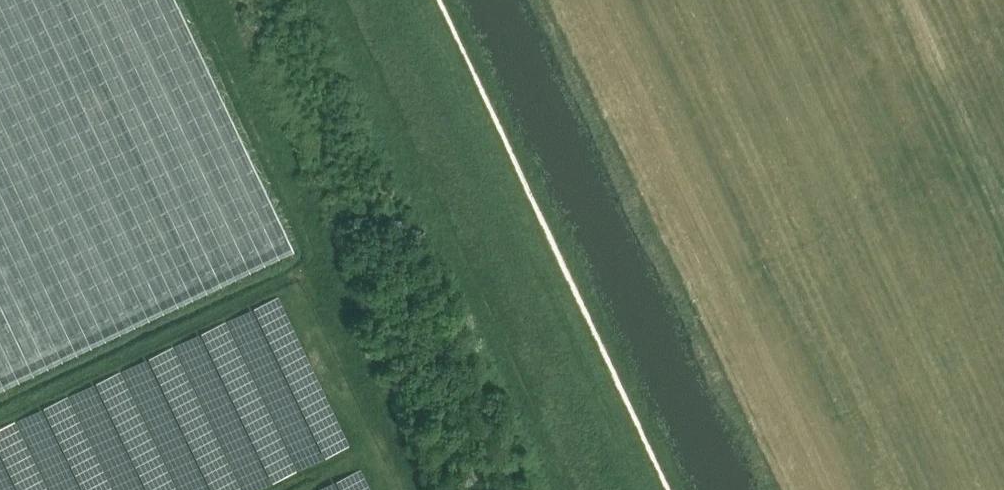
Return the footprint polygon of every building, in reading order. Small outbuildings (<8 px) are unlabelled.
[(293,254),(172,0),(0,0),(0,393),(293,254)]
